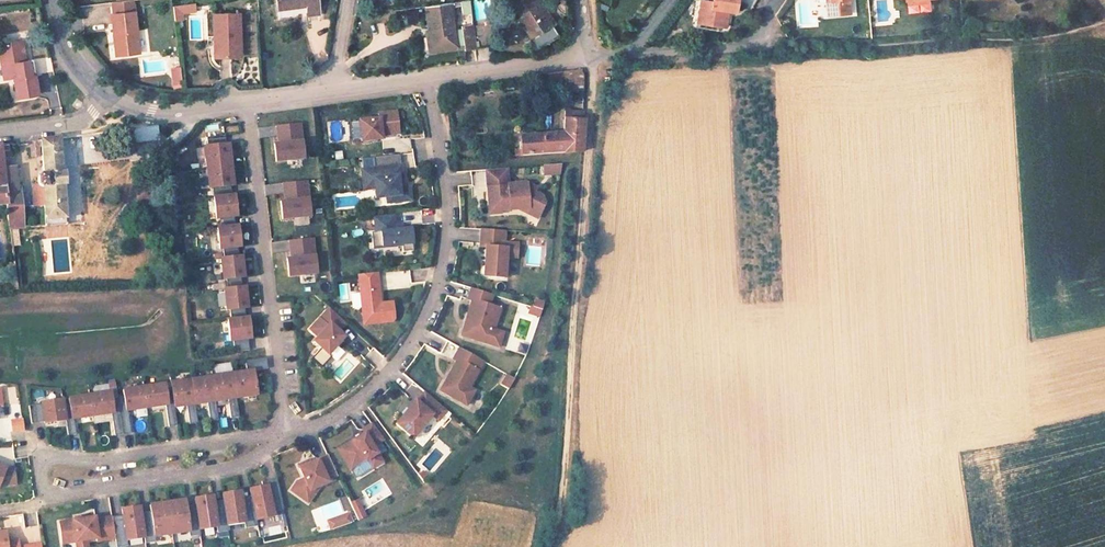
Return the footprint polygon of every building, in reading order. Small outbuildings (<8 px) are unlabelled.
[(317,0),(276,0),(278,14),(307,10),(308,20),(319,19),(317,0)] [(541,0),(522,0),(515,5),(536,36),(532,39),(538,48),(559,34),(553,24),(556,22),(541,0)] [(724,10),(727,10),(734,12),(737,0),(709,0),(708,0),(698,0),(696,12),(701,13),(699,21),(720,25),(724,10)] [(832,12),(849,11),(848,0),(831,0),(832,12)] [(173,21),(183,19),(182,13),(195,10),(193,1),(170,5),(173,21)] [(469,8),(424,13),(431,56),(466,52),(467,59),(475,58),(472,36),(469,8)] [(139,54),(134,11),(111,14),(113,35),(117,34),(120,56),(139,54)] [(220,35),(221,57),(235,57),(235,46),(242,46),(241,14),(215,15),(216,35),(220,35)] [(487,34),(472,36),(475,58),(490,56),(487,34)] [(12,80),(15,99),(36,96),(33,75),(29,76),(27,63),(24,64),(21,43),(1,46),(2,57),(6,57),(8,67),(4,67),(6,81),(12,80)] [(178,68),(170,69),(171,80),(180,79),(178,68)] [(570,69),(549,73),(550,79),(565,78),(566,92),(571,92),(570,69)] [(550,137),(520,138),(520,149),(513,150),(513,156),(581,152),(583,108),(564,110),(563,139),(550,137)] [(381,118),(361,120),(363,141),(383,139),(383,133),(400,131),(398,111),(380,113),(381,118)] [(237,119),(233,116),(222,117),(223,125),(239,123),(237,119)] [(300,122),(273,124),(274,142),(270,142),(272,162),(303,160),(300,122)] [(206,136),(207,145),(226,143),(225,134),(206,136)] [(45,217),(66,216),(64,184),(66,184),(65,169),(63,169),(60,136),(42,138),(45,173),(41,173),(40,175),(41,184),(43,186),(45,186),(45,217)] [(0,143),(0,187),(5,187),(7,202),(10,229),(18,228),(45,225),(45,217),(45,186),(43,186),(20,184),(18,168),(4,170),(0,143)] [(207,145),(204,146),(206,167),(231,164),(228,143),(226,143),(207,145)] [(400,154),(374,157),(375,168),(366,169),(367,179),(374,178),(375,188),(376,197),(387,196),(388,202),(411,199),(410,187),(399,188),(398,176),(402,176),(400,154)] [(231,164),(206,167),(209,187),(212,187),(230,185),(233,185),(231,164)] [(560,164),(543,165),(543,174),(559,173),(560,164)] [(506,167),(485,169),(487,210),(499,209),(498,207),(508,206),(508,203),(516,203),(516,208),(524,213),(527,208),(538,214),(544,203),(541,197),(533,193),(526,189),(526,182),(507,184),(506,167)] [(367,179),(366,169),(362,169),(364,189),(375,188),(374,178),(367,179)] [(278,218),(309,216),(307,180),(280,182),(281,200),(277,200),(278,218)] [(535,188),(526,182),(526,189),(533,193),(535,188)] [(213,196),(231,194),(230,185),(212,187),(213,196)] [(231,194),(213,196),(216,218),(219,217),(234,216),(237,215),(234,194),(231,194)] [(538,214),(527,208),(524,213),(535,219),(538,214)] [(397,215),(376,217),(378,232),(371,233),(373,248),(402,244),(403,251),(414,250),(411,228),(404,229),(403,224),(398,225),(397,215)] [(66,224),(66,216),(45,217),(45,225),(66,224)] [(234,216),(219,217),(220,227),(235,225),(234,216)] [(220,227),(217,227),(219,248),(222,248),(237,246),(240,246),(238,225),(235,225),(220,227)] [(19,242),(18,228),(10,229),(11,243),(19,242)] [(505,230),(481,229),(480,246),(485,247),(483,276),(504,278),(506,256),(506,247),(504,247),(504,243),(505,230)] [(287,256),(283,257),(285,276),(315,274),(313,237),(286,239),(287,256)] [(504,247),(506,247),(506,256),(517,257),(518,244),(504,243),(504,247)] [(237,246),(222,248),(223,257),(238,256),(237,246)] [(223,257),(220,258),(223,279),(226,278),(241,277),(243,276),(241,255),(238,256),(223,257)] [(378,272),(359,275),(364,324),(393,321),(395,318),(393,302),(381,303),(378,272)] [(241,277),(226,278),(227,288),(242,286),(241,277)] [(227,288),(224,288),(226,309),(229,309),(244,307),(247,307),(244,286),(242,286),(227,288)] [(492,294),(471,288),(468,299),(472,300),(461,335),(499,347),(503,332),(494,330),(500,308),(489,305),(492,294)] [(542,309),(544,303),(534,300),(532,306),(542,309)] [(532,306),(531,306),(529,313),(540,316),(542,309),(532,306)] [(244,307),(229,309),(230,319),(245,317),(244,307)] [(346,322),(332,309),(312,330),(320,337),(316,342),(330,355),(346,338),(341,332),(338,330),(346,322)] [(230,319),(227,319),(229,340),(233,340),(247,338),(250,338),(248,317),(245,317),(230,319)] [(348,325),(346,322),(338,330),(341,332),(348,325)] [(247,338),(233,340),(234,352),(249,350),(247,338)] [(483,361),(459,348),(453,359),(456,361),(447,377),(450,378),(448,382),(445,381),(440,390),(466,405),(474,391),(469,388),(483,361)] [(266,357),(246,360),(247,371),(253,370),(267,368),(266,357)] [(247,371),(232,373),(236,397),(257,394),(253,370),(247,371)] [(232,373),(212,376),(215,400),(228,398),(231,417),(239,416),(236,397),(232,373)] [(501,385),(510,389),(514,378),(507,374),(501,385)] [(212,376),(191,379),(195,403),(207,401),(210,420),(218,419),(215,400),(212,376)] [(171,383),(172,389),(174,406),(187,404),(190,423),(198,422),(195,403),(191,379),(171,383)] [(165,383),(144,387),(147,407),(166,404),(168,404),(166,390),(165,383)] [(144,387),(123,390),(124,396),(126,410),(128,410),(147,407),(144,387)] [(172,389),(166,390),(168,404),(166,404),(169,427),(177,425),(174,406),(172,389)] [(110,392),(89,395),(93,416),(112,413),(114,412),(111,398),(110,392)] [(446,412),(423,393),(416,402),(415,401),(395,425),(412,439),(431,416),(438,421),(446,412)] [(89,395),(68,398),(69,404),(72,419),(73,419),(93,416),(89,395)] [(124,396),(111,398),(114,412),(112,413),(115,435),(131,432),(128,410),(126,410),(124,396)] [(41,402),(42,404),(44,422),(45,423),(65,420),(66,420),(63,405),(62,399),(41,402)] [(42,404),(29,406),(31,424),(44,422),(42,404)] [(69,404),(63,405),(66,420),(65,420),(67,435),(75,434),(73,419),(72,419),(69,404)] [(11,432),(24,429),(21,416),(8,420),(11,432)] [(383,439),(371,424),(362,429),(364,433),(338,449),(350,470),(367,460),(372,468),(382,462),(373,446),(383,439)] [(430,473),(442,462),(431,451),(420,462),(430,473)] [(338,475),(328,455),(312,463),(311,460),(305,463),(306,466),(300,469),(305,478),(298,481),(295,493),(308,497),(311,490),(329,482),(328,480),(338,475)] [(0,466),(0,485),(15,483),(13,468),(5,468),(0,466)] [(267,485),(250,488),(251,494),(252,499),(257,520),(274,517),(273,510),(286,508),(282,483),(267,485)] [(240,491),(223,494),(224,499),(224,503),(227,525),(244,522),(245,527),(258,525),(257,520),(252,499),(242,500),(241,496),(240,491)] [(196,503),(196,508),(199,529),(216,526),(217,532),(228,530),(227,525),(224,503),(214,505),(214,500),(213,495),(195,498),(196,503)] [(349,502),(357,520),(366,516),(358,498),(349,502)] [(185,500),(167,502),(172,533),(189,531),(189,536),(200,534),(199,529),(196,508),(186,509),(186,505),(185,500)] [(316,528),(326,525),(324,518),(344,513),(341,501),(311,508),(316,528)] [(151,515),(141,516),(144,538),(145,543),(155,541),(155,536),(172,533),(167,502),(150,505),(151,510),(151,515)] [(112,521),(115,538),(116,546),(119,546),(128,546),(127,540),(144,538),(141,516),(140,512),(140,507),(122,509),(123,515),(124,519),(112,521)] [(325,520),(329,529),(352,521),(348,512),(325,520)] [(75,520),(59,522),(62,543),(76,541),(87,540),(97,538),(97,541),(115,538),(112,521),(112,516),(95,519),(94,517),(86,518),(80,519),(79,516),(75,517),(75,520)] [(0,533),(0,546),(41,546),(40,543),(18,546),(17,540),(5,542),(3,533),(0,533)]
